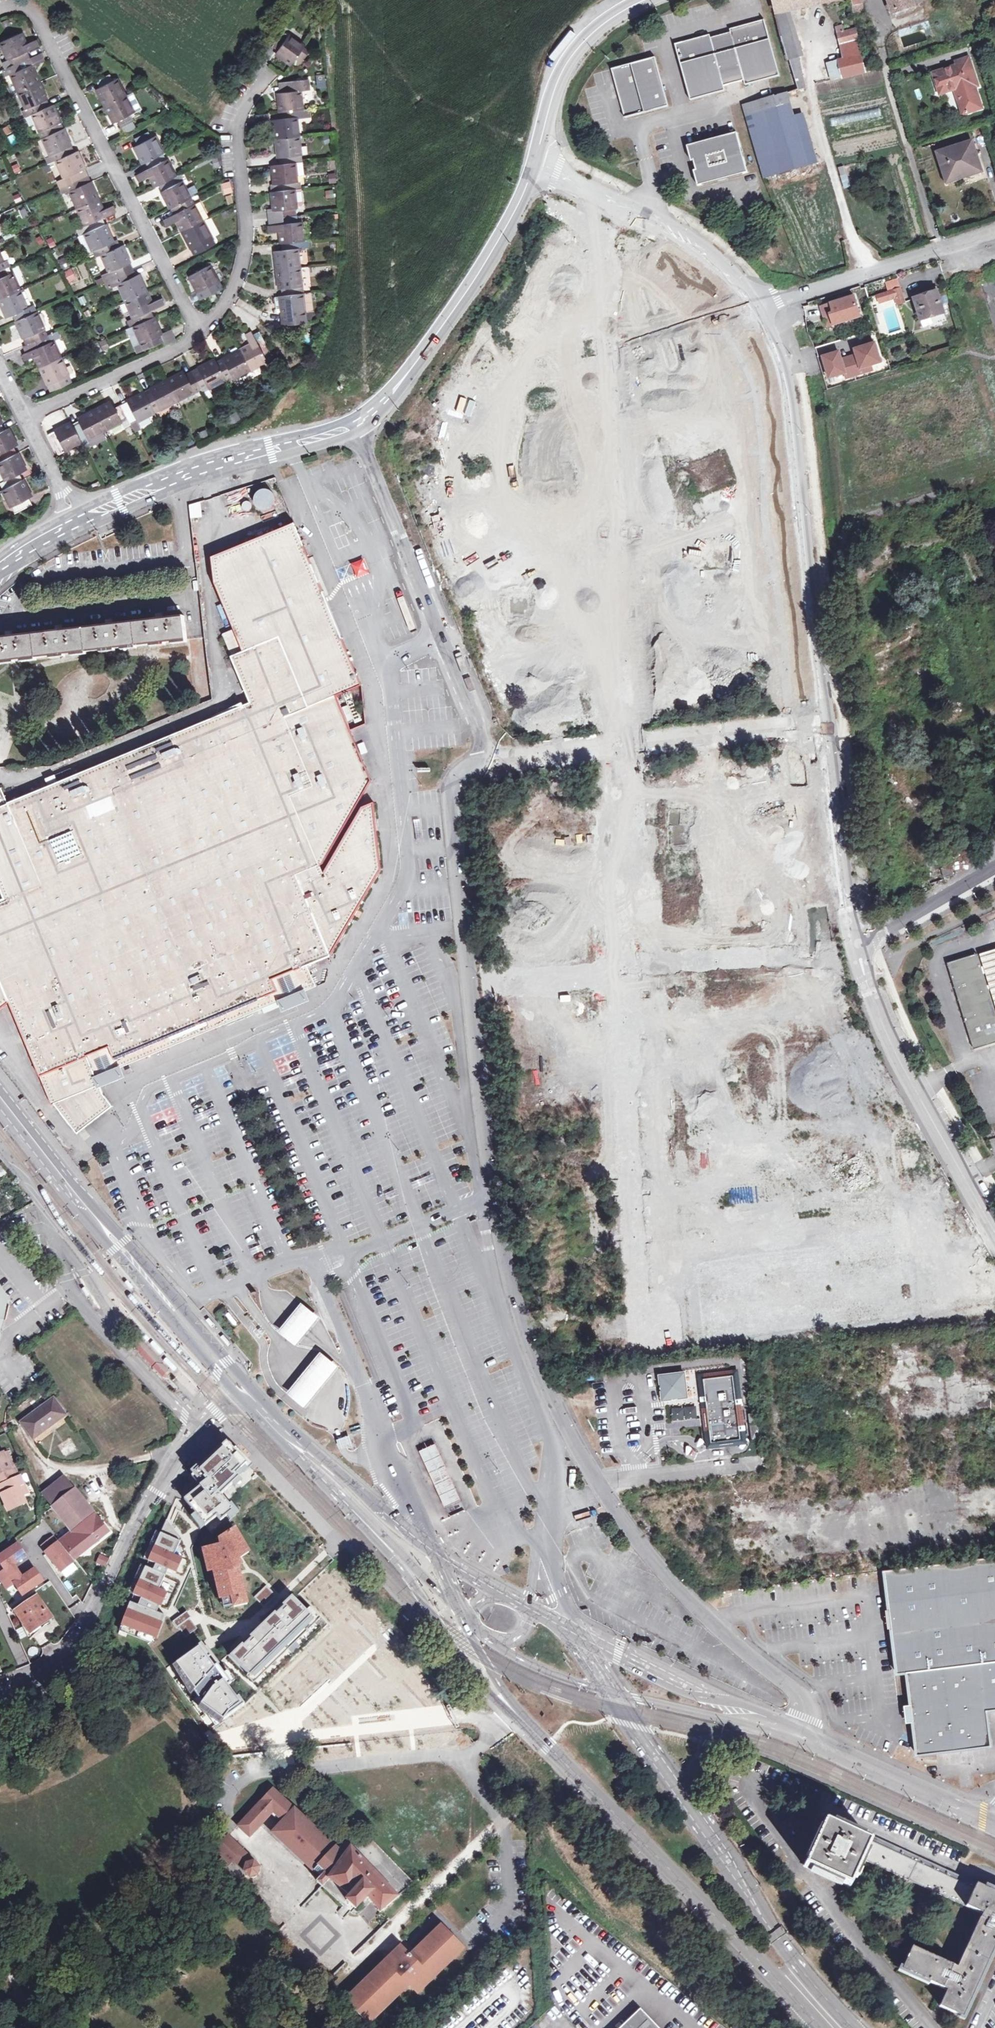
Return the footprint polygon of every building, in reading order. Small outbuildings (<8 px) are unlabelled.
[(782,36),(789,59),(799,57),(803,56),(791,10),(836,0),(774,0),(776,10),(782,36)] [(859,4),(862,4),(861,0),(853,0),(854,5),(852,6),(854,11),(861,10),(859,4)] [(895,11),(914,6),(912,0),(891,0),(895,11)] [(732,31),(712,36),(711,34),(676,43),(691,100),(726,91),(724,86),(744,80),(746,85),(781,76),(766,20),(731,29),(732,31)] [(841,32),(844,42),(859,39),(856,28),(841,32)] [(275,54),(291,65),(304,46),(282,31),(272,46),(277,50),(275,54)] [(121,245),(115,248),(102,219),(114,213),(111,206),(102,210),(76,152),(73,153),(52,105),(49,106),(31,67),(31,65),(28,66),(25,61),(22,54),(38,47),(35,40),(26,44),(21,33),(0,43),(8,60),(3,63),(5,69),(8,75),(11,74),(15,83),(19,92),(29,115),(32,114),(50,156),(57,153),(60,159),(56,161),(85,226),(77,230),(79,235),(78,236),(86,253),(92,250),(96,257),(101,255),(109,272),(112,279),(115,277),(118,284),(134,319),(136,324),(133,326),(144,350),(163,342),(164,342),(161,335),(151,311),(163,306),(160,299),(151,303),(138,274),(134,276),(121,245)] [(863,55),(859,39),(844,42),(838,45),(842,59),(863,55)] [(867,72),(863,55),(842,59),(839,60),(843,78),(867,72)] [(36,56),(25,61),(28,66),(31,65),(31,67),(39,63),(36,56)] [(656,56),(612,68),(625,117),(669,105),(656,56)] [(942,92),(956,88),(965,113),(983,107),(976,86),(980,85),(970,56),(957,61),(958,65),(935,73),(942,92)] [(799,57),(789,59),(798,88),(799,89),(806,87),(799,57)] [(843,78),(839,60),(825,63),(829,81),(843,78)] [(117,122),(120,128),(137,119),(115,78),(112,79),(109,74),(96,81),(99,86),(95,89),(113,124),(117,122)] [(326,88),(325,74),(316,75),(317,89),(326,88)] [(300,241),(302,241),(300,222),(296,222),(292,190),(300,189),(299,182),(301,175),(300,162),(302,162),(301,156),(299,156),(295,118),(302,117),(299,91),(309,89),(307,79),(280,82),(281,91),(277,92),(280,119),(273,120),(278,164),(272,165),(274,191),(271,192),(273,211),(280,210),(281,224),(268,225),(269,233),(279,232),(280,249),(274,250),(278,290),(282,289),(283,295),(278,295),(281,322),(303,319),(296,248),(301,247),(300,241)] [(19,92),(15,83),(7,86),(11,95),(19,92)] [(787,93),(753,102),(746,105),(743,105),(765,177),(808,164),(787,93)] [(137,119),(120,128),(123,134),(140,126),(137,119)] [(190,198),(186,189),(181,180),(180,181),(177,175),(175,177),(154,136),(150,137),(147,132),(134,139),(137,145),(133,147),(142,164),(145,163),(148,168),(136,175),(140,181),(149,177),(154,188),(161,184),(164,189),(160,192),(169,209),(173,207),(176,213),(163,220),(166,226),(176,222),(193,255),(214,244),(190,198)] [(737,132),(687,145),(697,185),(747,172),(737,132)] [(939,152),(942,164),(946,163),(951,177),(972,171),(973,175),(982,172),(973,142),(939,152)] [(946,163),(942,164),(941,164),(947,183),(973,175),(972,171),(951,177),(946,163)] [(844,167),(838,168),(844,188),(849,187),(844,167)] [(224,195),(233,192),(230,181),(221,184),(224,195)] [(194,185),(186,189),(190,198),(199,194),(194,185)] [(333,189),(324,191),(326,198),(334,197),(333,189)] [(280,210),(273,211),(266,212),(268,225),(281,224),(280,210)] [(63,269),(70,266),(66,256),(58,259),(63,269)] [(7,318),(13,315),(26,345),(32,342),(35,348),(23,354),(26,360),(35,357),(50,392),(71,383),(52,341),(49,335),(46,336),(33,306),(27,309),(11,273),(8,274),(0,257),(0,303),(7,318)] [(209,265),(188,275),(197,293),(201,292),(204,297),(221,288),(209,265)] [(64,272),(69,283),(77,280),(72,268),(64,272)] [(101,276),(104,283),(106,282),(112,279),(109,272),(101,276)] [(112,279),(106,282),(108,288),(118,284),(115,277),(112,279)] [(898,305),(905,303),(900,288),(893,290),(898,305)] [(924,297),(918,298),(916,299),(924,327),(948,320),(938,292),(929,295),(928,290),(922,292),(924,297)] [(853,294),(821,305),(822,310),(824,315),(830,313),(834,323),(861,314),(853,294)] [(130,328),(133,326),(136,324),(134,319),(127,322),(130,328)] [(170,330),(161,335),(164,342),(163,342),(164,345),(174,340),(170,330)] [(250,370),(266,361),(265,358),(271,355),(259,332),(253,334),(252,333),(245,337),(250,345),(216,362),(214,360),(185,375),(183,372),(114,408),(111,402),(77,420),(78,422),(73,425),(71,422),(48,435),(58,454),(121,422),(124,428),(205,385),(207,389),(224,379),(226,382),(250,370)] [(56,332),(49,335),(52,341),(58,338),(56,332)] [(840,350),(824,356),(831,376),(847,371),(848,376),(865,370),(863,366),(882,359),(876,340),(866,343),(867,346),(857,349),(858,353),(843,358),(840,350)] [(681,373),(692,370),(689,359),(678,362),(681,373)] [(270,368),(266,361),(250,370),(253,377),(270,368)] [(5,480),(0,482),(0,484),(3,489),(2,490),(13,513),(31,504),(28,497),(30,496),(18,473),(25,470),(13,447),(16,445),(7,428),(4,430),(0,422),(0,470),(5,480)] [(253,495),(260,514),(279,508),(272,489),(253,495)] [(202,503),(189,504),(190,519),(203,518),(202,503)] [(249,704),(351,663),(293,523),(211,557),(215,586),(233,629),(222,634),(231,656),(230,657),(249,704)] [(187,642),(184,617),(163,619),(163,617),(155,618),(155,620),(113,625),(113,623),(105,624),(105,626),(63,631),(62,629),(54,629),(54,632),(12,637),(12,634),(4,635),(5,638),(0,638),(0,663),(187,642)] [(322,873),(321,868),(320,864),(322,863),(368,781),(347,731),(364,723),(359,685),(360,685),(351,663),(249,704),(174,736),(167,739),(159,742),(44,790),(41,791),(39,792),(7,805),(1,789),(0,790),(0,1010),(8,1004),(10,1009),(12,1014),(13,1016),(15,1019),(21,1034),(24,1042),(25,1044),(26,1046),(30,1056),(44,1088),(45,1093),(51,1105),(53,1103),(76,1133),(105,1109),(111,1104),(101,1093),(95,1079),(106,1074),(117,1069),(129,1064),(133,1063),(137,1061),(151,1055),(206,1032),(208,1031),(210,1030),(280,1001),(292,996),(302,992),(315,987),(306,965),(329,956),(338,942),(380,870),(376,837),(372,803),(361,808),(324,872),(322,873)] [(944,877),(954,874),(951,865),(941,868),(944,877)] [(951,960),(976,1046),(994,1041),(994,1001),(991,987),(981,951),(951,960)] [(311,971),(316,983),(321,981),(317,969),(311,971)] [(38,1250),(33,1254),(40,1263),(45,1259),(38,1250)] [(135,1286),(128,1279),(125,1281),(132,1289),(133,1288),(135,1286)] [(85,1286),(82,1288),(86,1294),(87,1296),(91,1294),(85,1286)] [(308,1330),(317,1319),(299,1304),(290,1314),(276,1332),(294,1346),(308,1330)] [(217,1322),(211,1315),(209,1317),(208,1318),(214,1325),(217,1322)] [(140,1327),(138,1330),(147,1340),(148,1338),(150,1337),(140,1327)] [(232,1342),(225,1334),(222,1337),(229,1344),(232,1342)] [(134,1339),(135,1348),(166,1381),(173,1382),(174,1375),(167,1367),(160,1366),(161,1360),(154,1354),(147,1353),(148,1346),(143,1340),(134,1339)] [(165,1351),(155,1339),(153,1341),(155,1344),(156,1343),(164,1352),(165,1351)] [(155,1344),(153,1341),(152,1342),(162,1354),(164,1352),(156,1343),(155,1344)] [(318,1389),(336,1367),(318,1352),(303,1371),(284,1394),(302,1408),(318,1389)] [(168,1356),(165,1359),(175,1369),(176,1367),(178,1366),(168,1356)] [(700,1370),(685,1372),(685,1374),(688,1398),(689,1406),(704,1404),(701,1378),(700,1370)] [(685,1374),(661,1377),(664,1401),(688,1398),(685,1374)] [(704,1404),(707,1437),(709,1437),(710,1447),(739,1444),(738,1433),(740,1433),(733,1374),(701,1378),(704,1404)] [(907,1392),(909,1383),(902,1382),(900,1391),(907,1392)] [(64,1415),(51,1399),(20,1424),(32,1439),(64,1415)] [(696,1405),(670,1409),(672,1424),(698,1421),(696,1405)] [(749,1427),(751,1442),(759,1442),(757,1426),(749,1427)] [(249,1466),(252,1463),(229,1441),(194,1475),(201,1483),(184,1498),(195,1510),(191,1515),(201,1527),(216,1516),(220,1520),(227,1515),(231,1518),(239,1511),(231,1501),(230,1502),(221,1493),(249,1466)] [(424,1456),(426,1461),(441,1454),(439,1449),(436,1443),(421,1450),(424,1456)] [(0,1456),(0,1485),(5,1494),(1,1496),(8,1512),(25,1504),(22,1498),(28,1495),(19,1477),(17,1478),(9,1459),(6,1461),(2,1454),(0,1456)] [(430,1468),(432,1472),(447,1465),(444,1460),(441,1454),(426,1461),(430,1468)] [(437,1483),(451,1476),(449,1471),(447,1465),(432,1472),(434,1478),(437,1483)] [(451,1476),(437,1483),(440,1489),(442,1494),(457,1487),(454,1481),(451,1476)] [(43,1497),(52,1509),(75,1490),(66,1479),(43,1497)] [(457,1487),(442,1494),(445,1499),(447,1504),(462,1497),(459,1493),(457,1487)] [(75,1490),(52,1509),(72,1534),(62,1542),(75,1560),(108,1534),(102,1526),(106,1522),(99,1513),(95,1516),(75,1490)] [(181,1538),(167,1519),(160,1533),(148,1559),(156,1562),(152,1568),(145,1565),(132,1594),(141,1597),(138,1604),(130,1602),(121,1624),(157,1638),(165,1615),(157,1612),(159,1605),(159,1588),(168,1568),(176,1571),(182,1557),(174,1553),(181,1538)] [(202,1547),(207,1571),(213,1569),(219,1597),(222,1597),(223,1605),(248,1603),(239,1569),(240,1568),(241,1567),(241,1566),(241,1565),(241,1563),(240,1562),(239,1561),(238,1561),(248,1553),(235,1527),(219,1536),(220,1543),(202,1547)] [(53,1539),(43,1548),(47,1553),(46,1554),(62,1574),(73,1565),(53,1539)] [(0,1558),(0,1563),(6,1572),(0,1575),(0,1580),(2,1583),(18,1573),(14,1567),(27,1558),(18,1546),(0,1558)] [(883,1571),(886,1590),(888,1610),(885,1610),(887,1620),(888,1629),(891,1629),(894,1653),(897,1674),(906,1673),(910,1705),(904,1706),(905,1714),(906,1723),(913,1722),(915,1738),(917,1756),(991,1746),(987,1711),(994,1710),(994,1557),(883,1571)] [(105,1568),(107,1562),(99,1559),(97,1565),(105,1568)] [(73,1565),(62,1574),(66,1580),(78,1570),(73,1565)] [(18,1573),(2,1583),(7,1590),(14,1585),(22,1597),(43,1583),(35,1571),(22,1579),(18,1573)] [(263,1603),(271,1592),(263,1587),(255,1598),(263,1603)] [(250,1673),(310,1614),(291,1595),(231,1653),(250,1673)] [(30,1632),(51,1618),(37,1597),(17,1611),(30,1632)] [(184,1638),(197,1628),(189,1619),(177,1628),(184,1638)] [(229,1709),(243,1702),(202,1643),(173,1664),(190,1693),(194,1689),(203,1700),(201,1703),(222,1717),(229,1709)] [(314,1828),(273,1789),(239,1826),(250,1835),(262,1822),(315,1871),(316,1870),(315,1870),(336,1848),(314,1828)] [(859,1857),(866,1843),(827,1826),(811,1863),(849,1881),(859,1857)] [(340,1852),(336,1848),(315,1870),(316,1870),(320,1874),(315,1879),(322,1887),(332,1896),(344,1906),(338,1911),(337,1910),(337,1911),(337,1913),(337,1914),(337,1915),(338,1916),(338,1918),(339,1918),(340,1919),(342,1919),(343,1920),(344,1919),(346,1919),(346,1918),(350,1916),(352,1917),(354,1917),(356,1917),(357,1916),(359,1915),(361,1914),(372,1903),(380,1913),(398,1897),(414,1885),(366,1834),(361,1838),(355,1833),(350,1838),(356,1844),(351,1848),(347,1844),(340,1852)] [(258,1866),(229,1835),(216,1847),(224,1856),(220,1860),(226,1866),(234,1858),(249,1875),(255,1875),(256,1874),(258,1866)] [(859,1857),(983,1914),(994,1892),(976,1884),(974,1887),(872,1841),(870,1845),(866,1843),(859,1857)] [(994,1892),(983,1914),(958,1968),(913,1947),(902,1969),(947,1990),(940,2005),(962,2015),(994,1945),(994,1892)] [(464,1953),(443,1931),(411,1961),(402,1951),(345,2004),(368,2026),(405,1992),(403,1990),(408,1985),(418,1996),(464,1953)] [(496,1952),(490,1946),(475,1960),(481,1966),(496,1952)] [(326,1965),(315,1975),(325,1986),(336,1975),(326,1965)] [(643,2014),(629,2027),(656,2027),(643,2014)]
